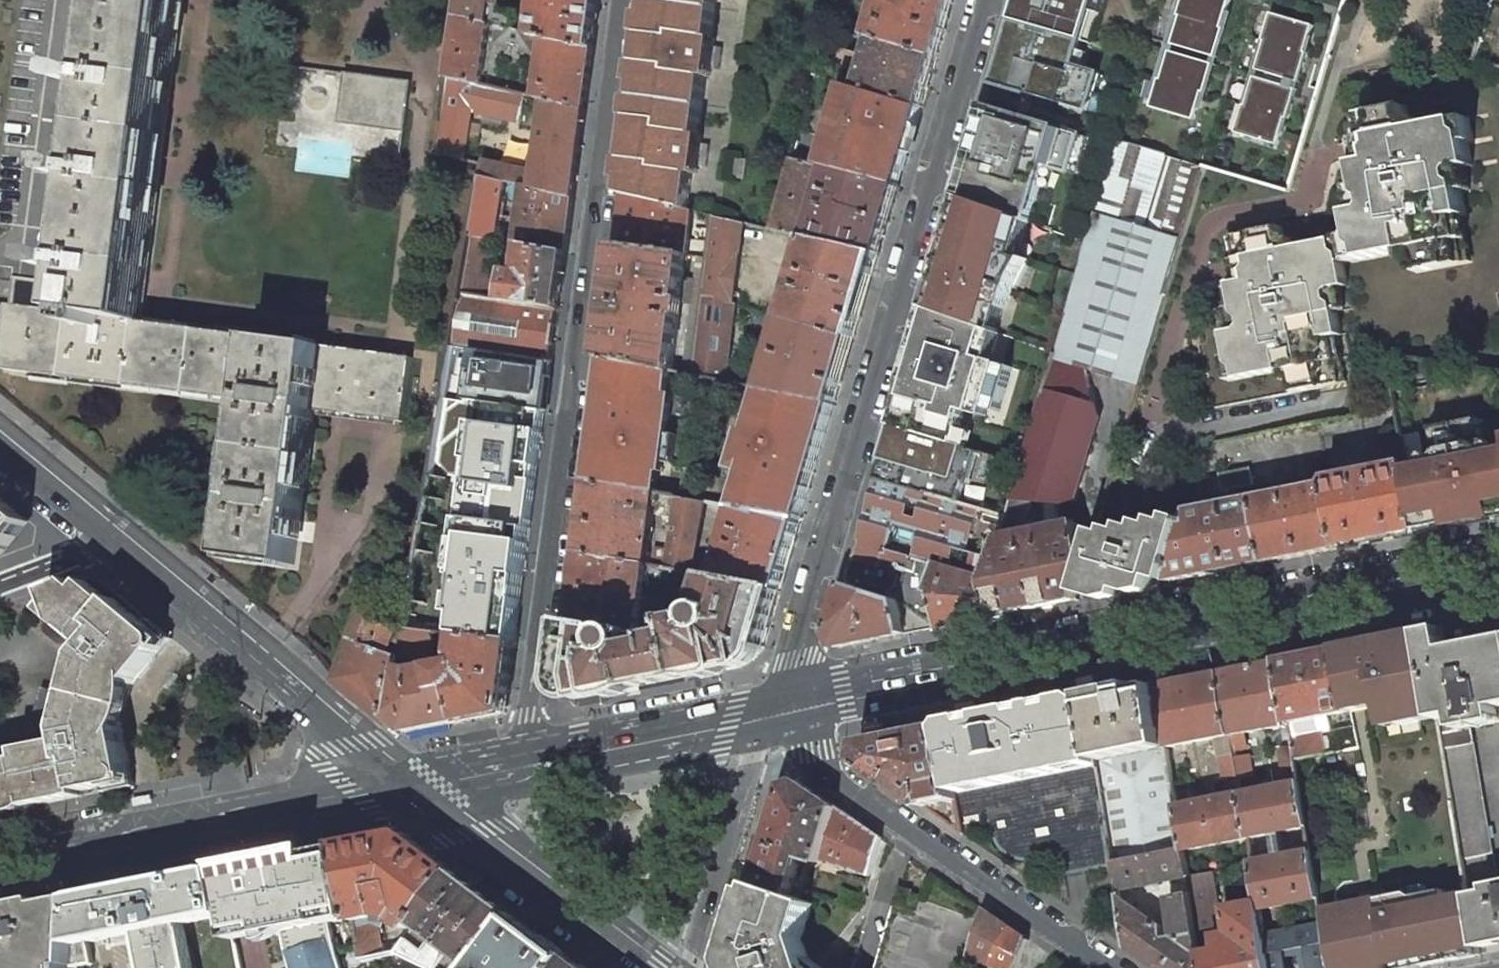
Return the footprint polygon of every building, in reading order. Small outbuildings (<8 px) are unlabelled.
[(106,68),(91,66),(86,65),(86,70),(84,81),(104,84),(94,159),(75,157),(73,170),(77,171),(93,173),(82,254),(65,252),(63,251),(63,254),(61,269),(79,271),(77,284),(73,315),(140,323),(182,0),(115,0),(106,68)] [(456,16),(489,24),(499,26),(509,29),(511,15),(494,11),(495,0),(458,0),(456,16)] [(534,34),(546,37),(594,48),(600,0),(539,0),(534,34)] [(707,69),(719,71),(722,49),(710,47),(716,0),(651,0),(625,196),(689,211),(694,167),(707,168),(710,146),(698,144),(707,69)] [(883,2),(872,38),(877,39),(937,57),(954,0),(877,0),(883,2)] [(1081,40),(1094,0),(1017,0),(1011,21),(1081,40)] [(1225,29),(1223,28),(1224,22),(1220,21),(1223,13),(1227,15),(1231,1),(1229,0),(1184,0),(1179,16),(1181,17),(1173,45),(1212,56),(1216,57),(1218,51),(1215,49),(1217,42),(1221,43),(1225,29)] [(1307,53),(1308,47),(1304,46),(1307,39),(1310,40),(1314,26),(1272,14),(1264,41),(1266,42),(1258,70),(1296,82),(1300,83),(1302,76),(1298,75),(1300,67),(1304,69),(1308,54),(1307,53)] [(489,24),(456,16),(447,76),(481,84),(489,24)] [(1081,40),(1011,21),(993,84),(1088,112),(1099,75),(1073,68),(1081,40)] [(509,29),(499,26),(496,45),(534,53),(535,49),(544,51),(546,37),(534,34),(509,29)] [(594,48),(546,37),(544,51),(538,97),(547,99),(586,109),(594,48)] [(937,57),(877,39),(872,58),(844,50),(839,68),(867,76),(863,89),(923,107),(937,57)] [(1206,92),(1210,78),(1206,77),(1209,69),(1212,71),(1214,64),(1210,63),(1172,51),(1163,79),(1161,78),(1152,107),(1195,120),(1199,105),(1196,104),(1198,97),(1202,98),(1204,92),(1206,92)] [(1216,64),(1218,58),(1216,57),(1212,56),(1210,63),(1214,64),(1216,64)] [(481,84),(447,76),(436,155),(464,161),(472,110),(536,125),(538,112),(545,113),(547,99),(538,97),(481,84)] [(1289,120),(1293,105),(1289,104),(1292,96),(1295,98),(1298,91),(1294,90),(1255,78),(1246,107),(1244,106),(1236,134),(1279,146),(1283,133),(1279,132),(1282,124),(1285,126),(1287,120),(1289,120)] [(410,86),(360,80),(355,116),(405,122),(410,86)] [(842,112),(831,154),(840,157),(837,170),(899,187),(923,107),(863,89),(850,85),(845,101),(853,104),(850,114),(842,112)] [(586,109),(547,99),(545,113),(537,172),(484,160),(481,176),(504,181),(522,186),(574,197),(586,109)] [(845,101),(842,112),(850,114),(853,104),(845,101)] [(1288,380),(1291,393),(1356,380),(1347,333),(1342,334),(1337,312),(1353,309),(1343,263),(1405,251),(1407,261),(1413,259),(1416,273),(1471,262),(1462,216),(1467,215),(1463,192),(1470,191),(1466,168),(1473,166),(1469,143),(1475,142),(1470,118),(1418,129),(1416,119),(1410,121),(1407,107),(1353,119),(1362,164),(1356,166),(1361,188),(1354,190),(1358,213),(1350,214),(1355,237),(1294,249),(1292,240),(1285,241),(1283,228),(1228,238),(1237,284),(1231,285),(1236,308),(1217,312),(1222,336),(1225,335),(1230,357),(1224,358),(1228,382),(1280,371),(1282,381),(1288,380)] [(969,163),(959,196),(1025,217),(1028,218),(1037,189),(1063,196),(1081,136),(985,109),(969,163)] [(1167,154),(1121,138),(1092,239),(1070,313),(1058,356),(1072,361),(1141,383),(1205,167),(1167,157),(1167,154)] [(831,154),(827,167),(831,168),(837,170),(840,157),(831,154)] [(816,164),(792,158),(771,230),(796,236),(816,164)] [(747,165),(735,163),(734,174),(745,176),(747,165)] [(837,170),(831,168),(811,239),(879,255),(899,187),(837,170)] [(504,181),(481,176),(472,232),(494,237),(504,181)] [(574,197),(522,186),(515,241),(567,251),(574,197)] [(689,211),(625,196),(622,221),(619,246),(687,255),(693,212),(689,211)] [(1013,254),(1025,217),(959,196),(936,273),(942,275),(936,295),(931,294),(926,308),(982,326),(990,328),(997,305),(1006,308),(1017,281),(1028,259),(1013,254)] [(744,224),(714,217),(708,258),(703,296),(734,303),(744,224)] [(494,237),(472,232),(469,251),(525,263),(523,274),(508,272),(504,301),(559,309),(567,251),(515,241),(494,237)] [(879,255),(811,239),(788,318),(855,338),(861,317),(860,315),(857,314),(868,276),(871,277),(873,276),(879,255)] [(687,255),(619,246),(604,359),(657,369),(672,372),(687,255)] [(708,258),(699,257),(683,374),(692,376),(703,296),(708,258)] [(484,272),(466,269),(461,295),(480,297),(484,272)] [(77,284),(12,276),(11,281),(10,293),(8,305),(14,306),(73,315),(77,284)] [(734,303),(703,296),(692,376),(698,377),(724,382),(728,355),(735,304),(734,303)] [(73,315),(14,306),(5,370),(250,402),(258,338),(140,323),(73,315)] [(1003,365),(973,355),(982,326),(926,308),(925,311),(927,312),(921,331),(920,330),(919,332),(922,333),(914,360),(911,359),(892,425),(954,445),(964,412),(976,416),(978,409),(988,412),(1003,365)] [(855,338),(788,318),(767,390),(776,392),(836,403),(842,381),(841,379),(837,378),(849,338),(853,339),(855,338)] [(323,346),(258,338),(250,402),(230,557),(294,565),(297,541),(314,410),(323,346)] [(346,349),(323,346),(314,410),(337,413),(391,420),(404,422),(413,358),(398,356),(346,349)] [(481,352),(452,348),(444,400),(467,403),(472,403),(481,352)] [(747,358),(728,355),(724,382),(725,382),(742,385),(747,358)] [(552,361),(515,356),(513,374),(492,372),(488,405),(513,409),(546,413),(552,361)] [(1073,503),(1099,418),(1086,368),(1071,363),(1072,361),(1058,356),(1016,499),(1030,500),(1045,501),(1063,503),(1073,503)] [(588,481),(652,493),(656,463),(664,464),(668,435),(673,395),(668,394),(672,372),(657,369),(604,359),(588,481)] [(724,382),(698,377),(696,386),(723,392),(725,382),(724,382)] [(768,419),(776,392),(767,390),(759,417),(768,419)] [(746,486),(739,508),(801,519),(836,403),(776,392),(768,419),(759,417),(754,415),(745,446),(747,447),(740,472),(756,477),(752,488),(746,486)] [(1422,533),(1498,517),(1498,448),(1487,451),(1478,445),(1477,439),(1483,438),(1480,420),(1431,429),(1435,448),(1441,446),(1442,451),(1436,460),(1428,456),(1422,464),(1408,466),(1422,533)] [(954,445),(892,425),(876,479),(931,495),(936,475),(969,485),(979,453),(954,445)] [(668,435),(664,464),(673,465),(677,436),(668,435)] [(745,446),(738,444),(731,470),(737,472),(740,472),(747,447),(745,446)] [(663,474),(664,464),(656,463),(652,493),(657,494),(660,473),(663,474)] [(1408,466),(1408,464),(1329,480),(1329,485),(1342,548),(1422,533),(1408,466)] [(1217,492),(1255,484),(1252,468),(1214,475),(1217,492)] [(740,472),(737,472),(734,483),(746,486),(752,488),(756,477),(740,472)] [(931,495),(876,479),(857,542),(884,550),(882,558),(910,566),(912,559),(934,565),(949,569),(949,568),(955,548),(980,555),(998,561),(1004,539),(1011,518),(931,495)] [(652,493),(588,481),(579,552),(647,565),(657,494),(652,493)] [(1342,548),(1329,485),(1256,499),(1268,563),(1342,548)] [(706,502),(678,497),(667,568),(673,569),(691,573),(692,573),(706,502)] [(1,555),(28,522),(0,498),(0,555),(1,555)] [(1030,500),(1016,499),(1011,518),(1032,520),(1034,507),(1030,506),(1030,500)] [(1171,582),(1268,563),(1256,499),(1193,511),(1191,519),(1171,582)] [(1042,531),(1004,539),(998,561),(981,620),(1068,603),(1076,601),(1080,588),(1088,561),(1084,545),(1078,523),(1060,527),(1063,503),(1045,501),(1042,531)] [(801,519),(739,508),(719,578),(781,589),(801,519)] [(1158,526),(1144,522),(1142,529),(1129,526),(1125,539),(1112,536),(1097,532),(1088,561),(1080,588),(1094,591),(1108,595),(1109,594),(1126,591),(1128,585),(1140,588),(1157,585),(1158,579),(1171,582),(1191,519),(1175,515),(1173,522),(1160,519),(1158,526)] [(884,550),(857,542),(852,557),(880,565),(882,558),(884,550)] [(647,565),(579,552),(570,621),(633,634),(638,635),(647,565)] [(980,555),(974,575),(949,568),(949,569),(934,565),(926,592),(930,593),(938,629),(981,620),(998,561),(980,555)] [(930,593),(926,592),(934,565),(912,559),(910,566),(899,602),(900,602),(937,629),(938,629),(930,593)] [(688,594),(691,573),(673,569),(670,592),(688,594)] [(172,639),(148,620),(144,624),(118,602),(122,598),(89,571),(73,577),(68,585),(49,592),(52,605),(47,613),(86,646),(90,649),(86,651),(83,655),(64,731),(66,742),(13,752),(0,754),(0,760),(10,811),(79,797),(78,791),(96,788),(97,793),(130,787),(119,730),(132,686),(172,639)] [(633,634),(570,621),(562,682),(580,699),(662,682),(745,666),(763,649),(781,589),(719,578),(716,577),(707,603),(710,609),(709,609),(709,610),(708,610),(707,611),(706,611),(705,612),(704,613),(704,614),(704,615),(703,615),(703,616),(703,617),(678,623),(681,635),(659,639),(660,643),(634,648),(634,647),(634,646),(635,646),(635,645),(635,644),(635,643),(635,642),(635,641),(635,640),(634,639),(634,638),(634,637),(633,636),(633,635),(633,634)] [(899,602),(845,584),(830,634),(838,649),(907,635),(900,602),(899,602)] [(408,614),(365,600),(335,680),(390,726),(400,664),(402,652),(406,627),(408,614)] [(937,629),(900,602),(907,635),(937,629)] [(453,633),(406,627),(402,652),(434,656),(435,648),(448,650),(451,649),(453,633)] [(1425,633),(1434,685),(1439,717),(1442,734),(1472,728),(1498,723),(1498,640),(1450,650),(1446,629),(1425,633)] [(1365,708),(1380,705),(1383,720),(1396,718),(1397,725),(1439,717),(1434,685),(1425,633),(1366,645),(1368,656),(1341,661),(1348,712),(1365,708)] [(516,641),(461,634),(459,651),(462,659),(417,667),(400,664),(390,726),(396,722),(409,732),(468,721),(507,713),(516,641)] [(1341,661),(1368,656),(1366,645),(1339,650),(1341,661)] [(1339,650),(1281,661),(1291,723),(1321,717),(1348,712),(1341,661),(1339,650)] [(1281,661),(1221,673),(1231,735),(1291,725),(1291,723),(1281,661)] [(1221,673),(1157,686),(1167,748),(1231,735),(1221,673)] [(1157,686),(1089,699),(1099,761),(1167,748),(1157,686)] [(953,793),(1099,765),(1099,761),(1089,699),(941,729),(953,793)] [(1321,717),(1291,723),(1291,725),(1294,746),(1297,760),(1326,753),(1321,717)] [(1472,728),(1442,734),(1450,782),(1454,803),(1465,873),(1469,896),(1487,892),(1486,886),(1498,884),(1472,728)] [(903,736),(864,744),(861,764),(923,807),(955,801),(953,793),(941,729),(903,736)] [(1294,746),(1284,748),(1280,753),(1285,785),(1300,782),(1297,760),(1294,746)] [(1167,748),(1099,761),(1099,765),(1115,864),(1184,850),(1176,807),(1167,748)] [(1234,753),(1220,755),(1224,779),(1238,777),(1234,753)] [(10,811),(0,760),(0,813),(10,811)] [(836,807),(799,781),(785,786),(756,884),(790,895),(802,857),(820,862),(821,859),(836,807)] [(1285,785),(1241,794),(1248,837),(1258,835),(1307,826),(1300,782),(1285,785)] [(1241,794),(1176,807),(1184,850),(1184,851),(1248,837),(1241,794)] [(881,838),(836,807),(821,859),(871,872),(881,838)] [(405,834),(340,847),(354,918),(355,920),(385,915),(398,918),(414,929),(419,923),(456,873),(431,854),(405,834)] [(1258,835),(1248,837),(1252,862),(1262,861),(1258,835)] [(337,949),(332,922),(354,918),(340,847),(221,870),(229,913),(235,940),(236,940),(236,941),(283,932),(284,935),(287,951),(282,952),(283,959),(283,962),(289,961),(291,967),(342,967),(337,949)] [(1184,850),(1115,864),(1119,891),(1188,877),(1184,851),(1184,850)] [(1262,861),(1252,862),(1253,865),(1256,882),(1259,902),(1260,909),(1319,898),(1311,851),(1262,861)] [(1253,865),(1232,869),(1235,886),(1256,882),(1253,865)] [(73,967),(94,963),(89,941),(139,931),(146,966),(146,967),(191,967),(182,922),(229,913),(221,870),(77,899),(73,967)] [(1214,872),(1188,877),(1191,894),(1201,954),(1226,950),(1224,933),(1214,872)] [(514,916),(456,873),(419,923),(452,948),(476,965),(514,916)] [(811,966),(802,938),(812,903),(808,901),(804,900),(790,895),(756,884),(747,916),(738,947),(732,965),(733,967),(813,967),(811,966)] [(1469,896),(1478,948),(1498,944),(1498,884),(1486,886),(1487,892),(1469,896)] [(1378,899),(1374,905),(1340,911),(1341,915),(1322,919),(1323,922),(1330,967),(1417,967),(1479,956),(1478,948),(1469,896),(1447,900),(1446,890),(1416,896),(1410,892),(1378,899)] [(1120,897),(1128,949),(1156,967),(1203,967),(1201,954),(1191,894),(1170,897),(1175,939),(1166,941),(1164,928),(1120,897)] [(73,967),(77,899),(0,914),(0,967),(73,967)] [(1227,907),(1232,933),(1224,933),(1226,950),(1201,954),(1203,967),(1270,967),(1264,933),(1260,909),(1259,902),(1227,907)] [(984,910),(981,921),(975,936),(973,945),(969,956),(1002,967),(1018,967),(1027,940),(984,910)] [(385,915),(355,920),(362,959),(363,960),(368,959),(384,955),(379,931),(385,915)] [(514,916),(476,965),(474,967),(559,967),(568,956),(514,916)] [(1264,933),(1270,967),(1330,967),(1323,922),(1264,933)] [(419,923),(414,929),(398,953),(416,961),(430,967),(436,967),(452,948),(419,923)] [(568,956),(559,967),(583,967),(568,956)]
